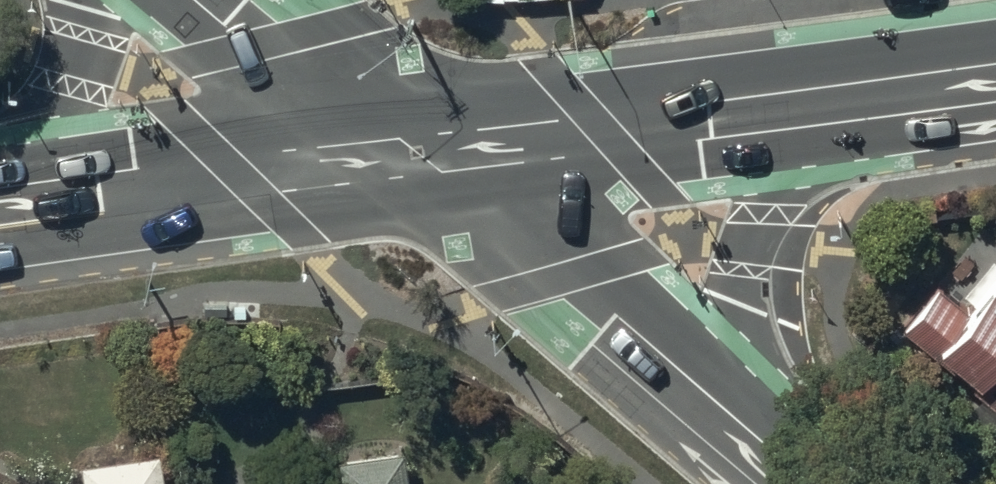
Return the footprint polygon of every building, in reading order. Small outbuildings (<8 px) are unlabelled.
[(903,329),(995,402),(995,264),(973,294),(947,274),(903,329)] [(159,418),(79,428),(86,483),(167,483),(159,418)] [(407,452),(347,461),(350,483),(412,483),(407,452)]
